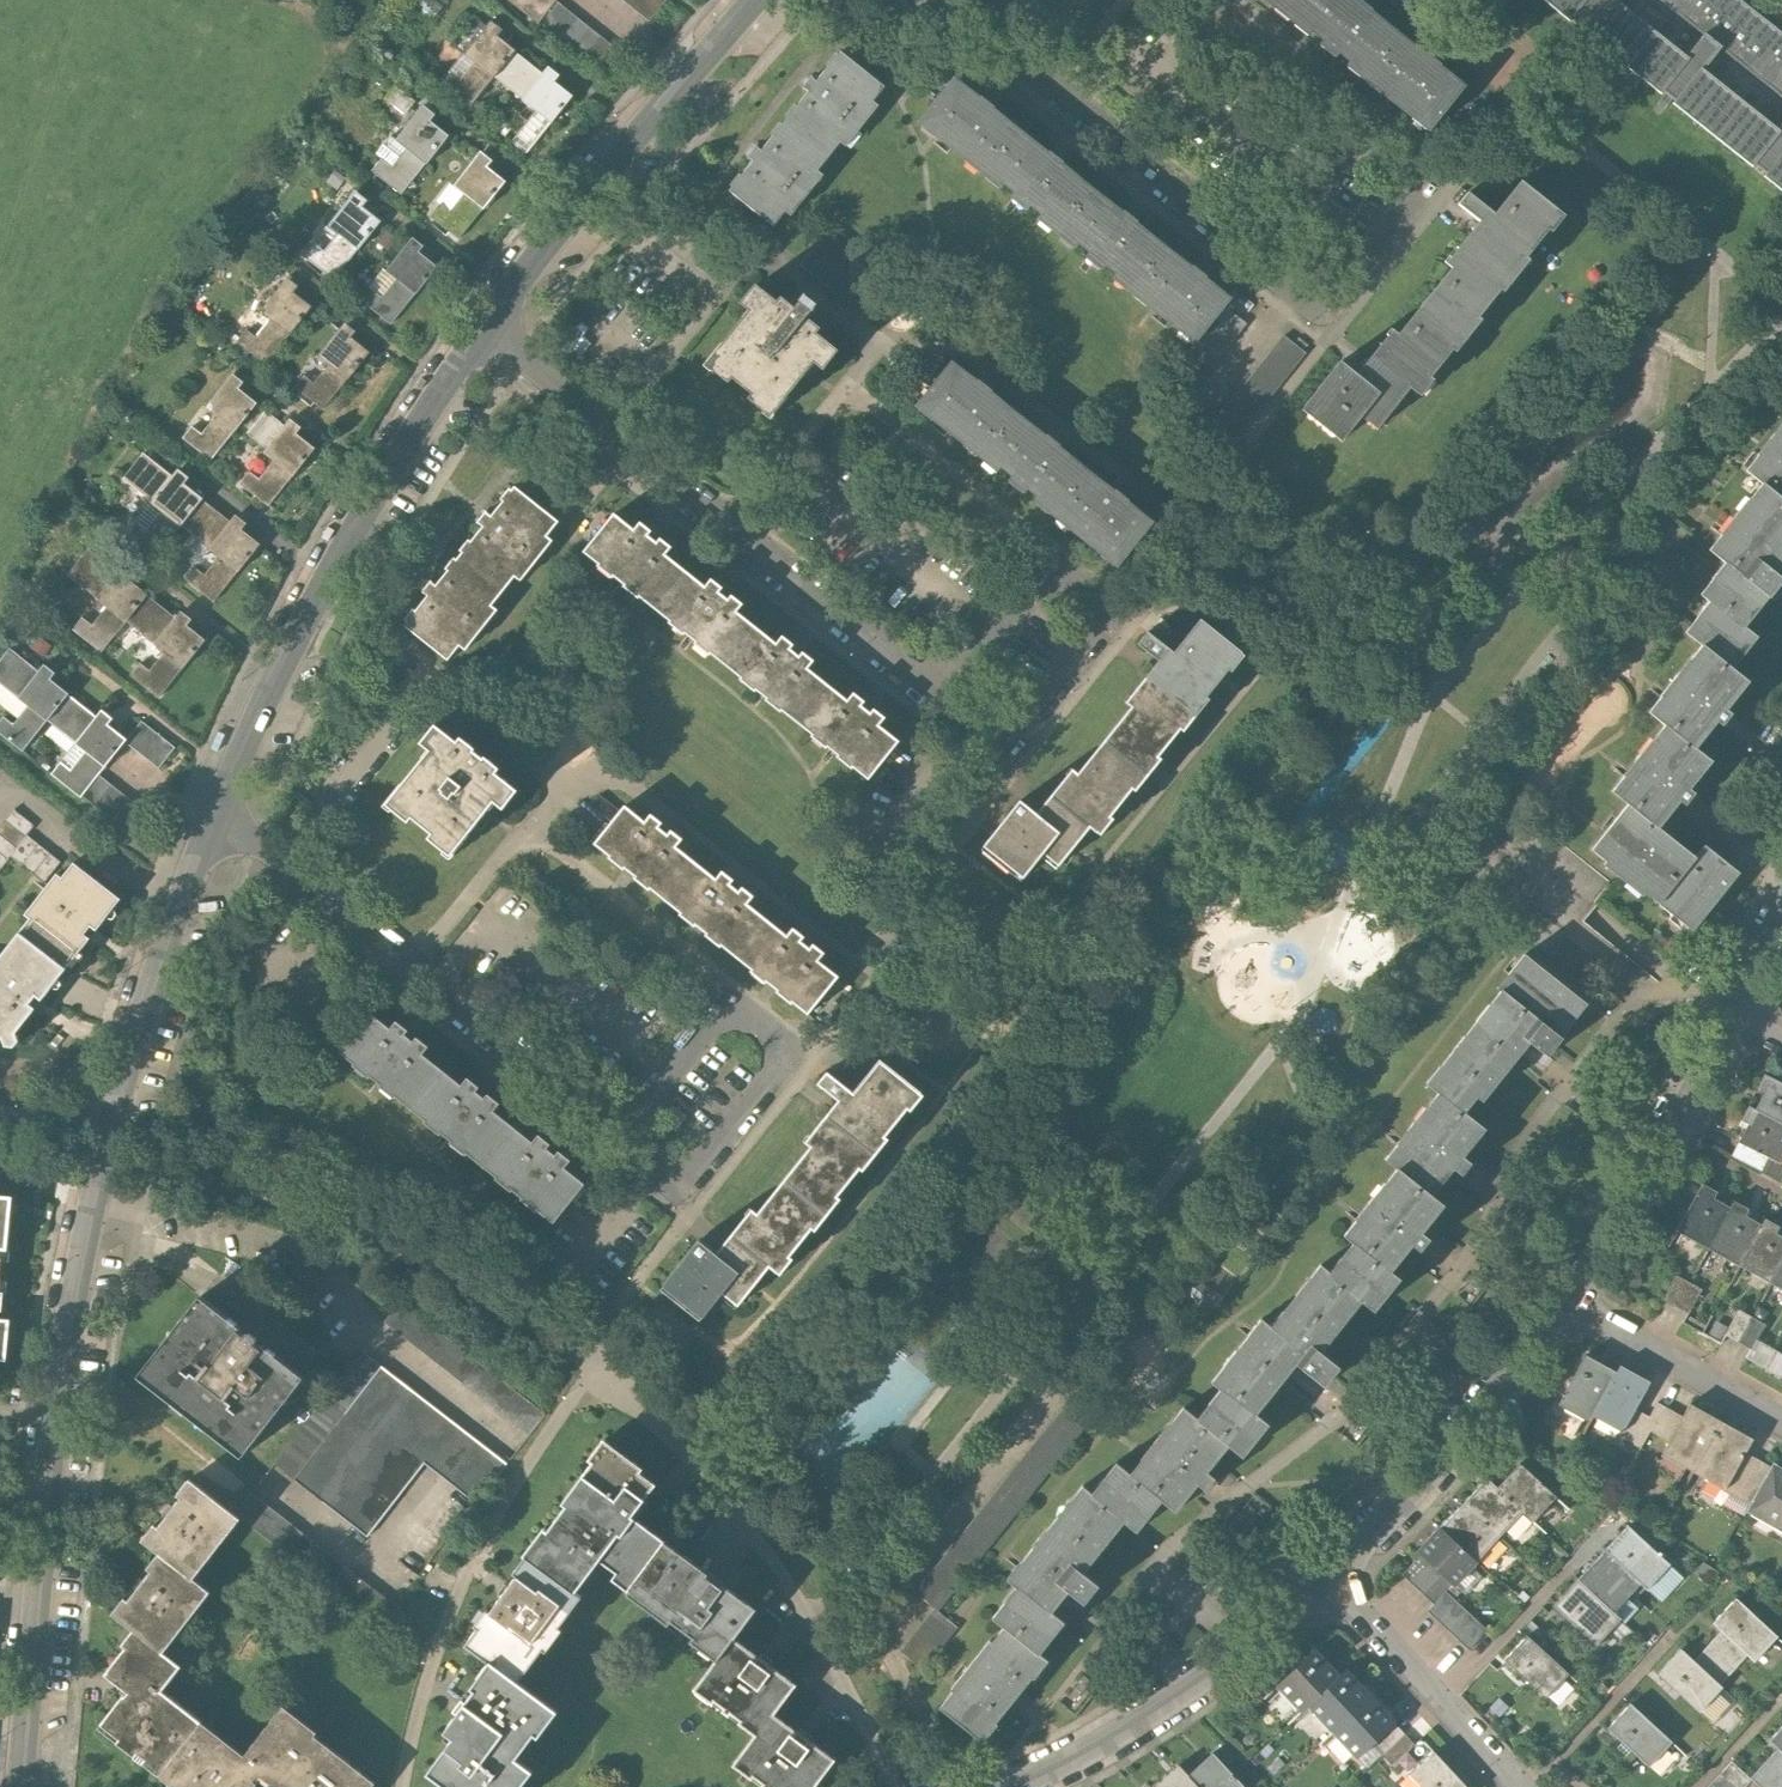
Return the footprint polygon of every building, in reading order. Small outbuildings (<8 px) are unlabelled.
[(509,2),(539,26),(540,24),(558,2),(559,0),(510,0),(509,2)] [(665,0),(623,0),(650,21),(666,1),(665,0)] [(1296,25),(1316,0),(1265,0),(1296,25)] [(1354,0),(1316,0),(1296,25),(1312,38),(1315,34),(1327,43),(1324,47),(1339,59),(1342,55),(1354,65),(1351,70),(1368,84),(1403,39),(1354,0)] [(1769,179),(1781,189),(1781,130),(1780,132),(1704,71),(1724,46),(1781,93),(1781,31),(1743,0),(1666,0),(1708,33),(1688,58),(1615,0),(1543,0),(1572,23),(1574,20),(1586,30),(1584,33),(1663,95),(1665,93),(1679,104),(1677,106),(1756,168),(1759,165),(1772,176),(1769,179)] [(624,54),(558,2),(540,24),(606,76),(624,54)] [(450,72),(440,84),(470,108),(494,78),(514,53),(497,39),(502,33),(490,24),(464,57),(473,63),(459,80),(450,72)] [(1466,89),(1403,39),(1368,84),(1431,134),(1466,89)] [(789,117),(786,121),(829,156),(841,142),(847,147),(880,105),(874,100),(885,85),(841,51),(839,54),(836,52),(827,63),(830,65),(818,80),(812,75),(803,86),(809,91),(798,106),(795,103),(786,114),(789,117)] [(544,77),(514,53),(494,78),(524,102),(544,77)] [(549,71),(544,77),(524,102),(522,105),(536,115),(550,127),(573,99),(555,85),(560,79),(549,71)] [(1000,185),(1003,181),(1034,141),(953,76),(918,120),(1000,185)] [(384,156),(375,168),(404,192),(449,137),(431,123),(436,117),(425,107),(399,140),(407,147),(394,164),(384,156)] [(529,155),(550,127),(536,115),(514,143),(529,155)] [(818,171),(829,156),(786,121),(783,124),(780,122),(772,133),(775,135),(763,151),(757,146),(748,157),(754,161),(730,191),(774,226),(786,212),(792,217),(824,176),(818,171)] [(1091,187),(1034,141),(1003,181),(1016,192),(1013,196),(1026,206),(1029,202),(1043,213),(1040,217),(1056,230),(1091,187)] [(441,204),(431,216),(461,239),(505,185),(488,170),(492,164),(481,155),(455,188),(464,195),(450,212),(441,204)] [(1454,270),(1428,303),(1472,338),(1485,322),(1481,319),(1503,292),(1506,295),(1533,262),(1530,259),(1552,232),(1555,234),(1569,217),(1524,182),(1497,216),(1472,195),(1462,207),(1483,223),(1449,266),(1454,270)] [(1115,277),(1129,288),(1164,245),(1091,187),(1056,230),(1074,244),(1077,241),(1091,252),(1088,256),(1101,266),(1105,262),(1118,273),(1115,277)] [(315,244),(306,256),(336,280),(380,225),(363,211),(367,205),(356,196),(330,228),(339,235),(325,252),(315,244)] [(373,291),(363,302),(393,326),(437,271),(420,257),(425,251),(413,242),(387,275),(396,282),(382,298),(373,291)] [(1230,299),(1164,245),(1129,288),(1196,342),(1225,305),(1230,299)] [(299,284),(288,275),(261,309),(274,319),(249,351),(268,367),(315,307),(294,290),(299,284)] [(750,400),(771,418),(816,363),(825,371),(840,352),(818,334),(822,329),(807,316),(819,301),(806,291),(793,306),(782,298),(778,303),(756,284),(741,302),(750,310),(706,364),(729,383),(733,379),(753,396),(750,400)] [(1458,355),(1472,338),(1428,303),(1401,338),(1394,333),(1359,377),(1341,363),(1302,410),(1342,442),(1361,419),(1378,432),(1412,390),(1423,399),(1435,383),(1432,381),(1455,352),(1458,355)] [(1248,323),(1225,305),(1196,342),(1162,384),(1184,402),(1248,323)] [(304,376),(295,388),(324,411),(372,352),(349,334),(353,328),(344,321),(317,354),(330,364),(314,384),(304,376)] [(1212,426),(1234,444),(1307,354),(1285,336),(1212,426)] [(917,407),(982,459),(1017,417),(951,364),(917,407)] [(193,426),(184,437),(213,461),(261,401),(238,383),(242,378),(233,370),(206,403),(219,414),(203,434),(193,426)] [(248,434),(266,448),(284,425),(267,411),(248,434)] [(251,473),(241,485),(270,508),(318,449),(296,431),(300,425),(290,417),(284,425),(266,448),(264,451),(277,461),(260,481),(251,473)] [(1038,505),(1053,516),(1088,473),(1017,417),(982,459),(997,471),(1001,467),(1014,477),(1010,482),(1024,493),(1028,488),(1042,500),(1038,505)] [(1762,484),(1781,500),(1781,424),(1757,456),(1759,457),(1747,472),(1762,484)] [(122,479),(149,500),(170,474),(143,452),(122,479)] [(136,523),(127,534),(156,558),(182,525),(203,499),(181,481),(186,475),(176,467),(170,474),(149,500),(162,511),(146,531),(136,523)] [(1152,525),(1088,473),(1053,516),(1118,568),(1152,525)] [(1726,563),(1700,595),(1709,603),(1686,632),(1701,643),(1731,668),(1756,636),(1745,627),(1769,597),(1781,581),(1781,575),(1777,571),(1781,565),(1781,500),(1762,484),(1752,497),(1750,496),(1720,534),(1721,535),(1709,550),(1726,563)] [(463,552),(461,555),(504,590),(516,575),(523,580),(554,540),(548,535),(560,520),(516,485),(513,489),(511,487),(502,498),(504,500),(493,515),(487,510),(479,520),(485,525),(473,540),(470,538),(460,549),(463,552)] [(182,525),(207,546),(229,519),(203,499),(182,525)] [(582,550),(653,607),(683,569),(664,554),(670,546),(659,536),(655,541),(646,534),(650,529),(639,520),(632,528),(612,512),(582,550)] [(194,568),(185,580),(214,603),(262,544),(239,526),(244,520),(234,513),(229,519),(207,546),(220,556),(204,576),(194,568)] [(68,574),(95,596),(116,570),(89,548),(68,574)] [(492,605),(504,590),(461,555),(458,558),(455,556),(446,568),(449,570),(437,584),(432,580),(423,591),(428,595),(417,609),(414,607),(405,619),(408,621),(404,625),(449,661),(461,646),(466,650),(498,610),(492,605)] [(82,618),(73,630),(102,653),(127,621),(149,594),(128,578),(133,572),(122,562),(116,570),(95,596),(108,606),(92,626),(82,618)] [(704,586),(683,569),(653,607),(725,665),(754,627),(735,612),(742,603),(731,595),(727,599),(718,592),(721,587),(710,578),(704,586)] [(127,621),(153,641),(174,615),(149,594),(127,621)] [(140,664),(131,675),(160,699),(207,639),(185,621),(189,616),(180,608),(174,615),(153,641),(166,652),(150,672),(140,664)] [(1185,728),(1198,711),(1211,695),(1209,693),(1230,666),(1232,668),(1246,650),(1203,615),(1176,649),(1150,629),(1141,641),(1161,656),(1149,672),(1127,699),(1132,704),(1106,737),(1150,772),(1163,756),(1160,754),(1182,726),(1185,728)] [(775,644),(754,627),(725,665),(797,723),(828,685),(807,668),(814,661),(803,652),(799,657),(789,649),(793,644),(782,636),(775,644)] [(47,643),(37,635),(26,650),(36,658),(47,643)] [(1748,680),(1731,668),(1701,643),(1661,694),(1649,710),(1666,723),(1696,747),(1718,719),(1723,724),(1733,711),(1727,706),(1748,680)] [(15,696),(36,670),(9,648),(0,658),(0,684),(15,696)] [(0,716),(0,733),(23,751),(47,721),(67,696),(69,694),(48,677),(52,671),(41,662),(36,670),(15,696),(27,706),(13,724),(1,715),(0,716)] [(847,701),(828,685),(797,723),(868,781),(899,742),(879,726),(886,718),(874,708),(870,713),(861,706),(865,701),(854,693),(847,701)] [(47,721),(73,741),(92,717),(67,696),(47,721)] [(59,761),(50,773),(80,797),(82,795),(98,775),(125,742),(126,740),(105,723),(111,717),(100,708),(92,717),(73,741),(86,751),(70,770),(59,761)] [(125,742),(158,769),(175,749),(141,721),(126,740),(125,742)] [(1712,759),(1696,747),(1666,723),(1654,739),(1652,737),(1623,774),(1624,775),(1611,792),(1628,805),(1657,828),(1681,799),(1685,802),(1694,791),(1689,787),(1712,759)] [(429,750),(385,805),(408,823),(411,818),(433,835),(429,840),(451,858),(495,803),(504,810),(519,791),(497,774),(501,769),(486,757),(484,759),(474,751),(476,749),(461,737),(457,742),(435,724),(420,743),(429,750)] [(1073,767),(1051,794),(1038,810),(1020,795),(982,842),(1023,875),(1042,851),(1060,864),(1091,825),(1101,834),(1115,817),(1112,814),(1133,787),(1136,789),(1150,772),(1106,737),(1078,771),(1073,767)] [(144,811),(98,775),(82,795),(127,832),(144,811)] [(593,840),(664,899),(695,861),(675,845),(682,837),(670,827),(666,832),(658,825),(661,821),(649,811),(643,819),(623,803),(615,812),(602,802),(593,813),(606,824),(593,840)] [(1696,859),(1657,828),(1628,805),(1590,853),(1604,864),(1601,868),(1641,899),(1643,897),(1657,908),(1696,859)] [(0,827),(0,869),(11,855),(44,882),(60,862),(28,836),(35,827),(14,810),(0,827)] [(1703,849),(1696,859),(1657,908),(1692,935),(1738,877),(1703,849)] [(715,877),(695,861),(664,899),(736,957),(767,918),(748,902),(754,895),(742,886),(739,890),(729,882),(732,878),(721,869),(715,877)] [(33,920),(22,934),(68,970),(91,940),(86,936),(94,927),(100,932),(124,901),(76,864),(64,880),(58,875),(27,915),(33,920)] [(787,934),(767,918),(736,957),(808,1016),(840,976),(819,960),(825,952),(813,943),(810,948),(801,940),(805,936),(793,926),(787,934)] [(4,1038),(7,1046),(14,1047),(19,1042),(16,1034),(36,1009),(31,1005),(38,997),(43,1001),(68,970),(22,934),(20,933),(0,958),(0,1038),(4,1038)] [(1504,983),(1507,986),(1567,1034),(1594,1000),(1531,950),(1504,983)] [(1554,1049),(1567,1034),(1507,986),(1433,1078),(1444,1088),(1469,1107),(1481,1092),(1488,1097),(1537,1035),(1554,1049)] [(338,1048),(410,1106),(440,1068),(420,1052),(427,1044),(415,1035),(411,1039),(402,1032),(406,1028),(395,1019),(388,1027),(368,1010),(338,1048)] [(865,1170),(879,1153),(890,1139),(887,1138),(909,1110),(911,1112),(925,1095),(880,1060),(856,1090),(830,1070),(821,1081),(841,1098),(829,1113),(807,1141),(813,1145),(787,1178),(831,1213),(843,1198),(840,1195),(862,1168),(865,1170)] [(460,1084),(440,1068),(410,1106),(481,1165),(513,1125),(493,1109),(498,1102),(487,1093),(483,1097),(474,1090),(478,1086),(466,1077),(460,1084)] [(1759,1111),(1781,1122),(1781,1084),(1767,1076),(1762,1088),(1769,1092),(1759,1111)] [(1490,1124),(1469,1107),(1444,1088),(1432,1103),(1431,1102),(1402,1138),(1404,1139),(1392,1154),(1403,1163),(1437,1190),(1458,1165),(1466,1171),(1476,1159),(1468,1152),(1490,1124)] [(1759,1111),(1752,1107),(1745,1121),(1752,1125),(1743,1144),(1781,1163),(1781,1122),(1759,1111)] [(532,1142),(513,1125),(481,1165),(553,1223),(585,1184),(564,1167),(570,1160),(558,1150),(555,1155),(546,1148),(550,1143),(538,1134),(532,1142)] [(1743,1144),(1739,1142),(1733,1155),(1781,1179),(1781,1163),(1743,1144)] [(1448,1199),(1437,1190),(1403,1163),(1391,1177),(1390,1176),(1360,1213),(1362,1214),(1350,1229),(1359,1236),(1395,1266),(1417,1239),(1425,1245),(1434,1233),(1427,1227),(1448,1199)] [(753,1208),(732,1235),(718,1252),(700,1238),(663,1285),(704,1317),(723,1293),(740,1306),(771,1266),(782,1274),(795,1258),(792,1256),(815,1227),(818,1230),(831,1213),(787,1178),(759,1214),(753,1208)] [(1677,1228),(1709,1245),(1732,1205),(1715,1196),(1719,1190),(1703,1181),(1677,1228)] [(4,1259),(5,1248),(13,1248),(18,1194),(0,1192),(0,1259),(4,1259)] [(1735,1198),(1732,1205),(1709,1245),(1740,1263),(1763,1223),(1746,1213),(1750,1207),(1735,1198)] [(1772,1281),(1781,1263),(1781,1234),(1778,1232),(1781,1225),(1767,1216),(1763,1223),(1740,1263),(1772,1281)] [(1405,1273),(1395,1266),(1359,1236),(1333,1268),(1366,1295),(1379,1305),(1405,1273)] [(4,1259),(0,1259),(0,1360),(10,1361),(14,1319),(1,1318),(2,1311),(4,1312),(6,1292),(1,1291),(4,1259)] [(1325,1347),(1366,1295),(1333,1268),(1324,1261),(1275,1322),(1266,1315),(1216,1377),(1225,1384),(1255,1408),(1298,1355),(1329,1380),(1343,1362),(1325,1347)] [(1772,1281),(1781,1287),(1781,1263),(1772,1281)] [(1703,1289),(1677,1275),(1663,1299),(1689,1314),(1703,1289)] [(202,1301),(140,1377),(242,1459),(304,1383),(202,1301)] [(400,1301),(384,1321),(530,1436),(546,1416),(400,1301)] [(1726,1335),(1752,1350),(1757,1340),(1766,1325),(1740,1310),(1726,1335)] [(1757,1340),(1752,1350),(1747,1359),(1781,1378),(1781,1354),(1757,1340)] [(361,1353),(275,1465),(369,1538),(425,1465),(476,1504),(506,1465),(361,1353)] [(1589,1423),(1593,1417),(1618,1372),(1586,1354),(1557,1406),(1589,1423)] [(1621,1366),(1618,1372),(1593,1417),(1620,1432),(1634,1408),(1649,1381),(1621,1366)] [(1271,1421),(1255,1408),(1225,1384),(1199,1416),(1232,1442),(1245,1453),(1271,1421)] [(916,1593),(935,1608),(938,1611),(1101,1407),(1078,1389),(916,1593)] [(1650,1417),(1634,1408),(1620,1432),(1619,1435),(1642,1448),(1651,1432),(1669,1442),(1683,1417),(1658,1403),(1650,1417)] [(1662,1454),(1694,1472),(1722,1421),(1690,1404),(1683,1417),(1669,1442),(1662,1454)] [(1209,1470),(1232,1442),(1199,1416),(1185,1405),(1144,1457),(1145,1457),(1133,1473),(1165,1498),(1179,1510),(1201,1482),(1209,1488),(1218,1477),(1209,1470)] [(1754,1439),(1722,1421),(1694,1472),(1711,1481),(1726,1489),(1746,1452),(1754,1439)] [(615,1581),(631,1593),(669,1543),(634,1517),(658,1485),(642,1473),(645,1469),(606,1439),(590,1460),(595,1463),(585,1476),(584,1475),(563,1503),(567,1506),(548,1531),(544,1528),(524,1555),(526,1557),(576,1594),(601,1561),(619,1575),(615,1581)] [(1773,1467),(1746,1452),(1726,1489),(1711,1481),(1705,1492),(1746,1515),(1750,1509),(1773,1467)] [(1139,1530),(1165,1498),(1133,1473),(1118,1461),(1093,1493),(1126,1519),(1139,1530)] [(1521,1462),(1497,1487),(1524,1512),(1534,1521),(1557,1496),(1521,1462)] [(1775,1464),(1773,1467),(1750,1509),(1781,1527),(1781,1468),(1775,1464)] [(1501,1536),(1524,1512),(1497,1487),(1488,1478),(1465,1502),(1501,1536)] [(139,1542),(157,1556),(191,1582),(239,1520),(234,1516),(188,1480),(175,1497),(179,1500),(156,1530),(151,1527),(139,1542)] [(1084,1572),(1126,1519),(1093,1493),(1084,1485),(1010,1578),(1020,1586),(1052,1612),(1069,1591),(1084,1603),(1099,1584),(1084,1572)] [(250,1495),(234,1516),(239,1520),(379,1629),(396,1608),(250,1495)] [(1478,1561),(1501,1536),(1465,1502),(1442,1527),(1478,1561)] [(1606,1549),(1615,1557),(1641,1581),(1648,1588),(1672,1562),(1630,1523),(1606,1549)] [(1419,1551),(1423,1554),(1453,1583),(1455,1585),(1478,1561),(1442,1527),(1419,1551)] [(694,1644),(721,1664),(738,1641),(760,1612),(728,1588),(726,1591),(708,1578),(711,1575),(669,1543),(631,1593),(629,1596),(672,1629),(674,1625),(696,1642),(694,1644)] [(1446,1592),(1453,1583),(1423,1554),(1403,1575),(1434,1605),(1429,1611),(1470,1650),(1488,1631),(1446,1592)] [(208,1596),(191,1582),(157,1556),(145,1571),(149,1574),(125,1604),(121,1601),(109,1616),(129,1633),(160,1656),(208,1596)] [(582,1598),(576,1594),(526,1557),(514,1573),(517,1576),(489,1614),(486,1611),(475,1626),(479,1629),(467,1645),(489,1662),(518,1683),(543,1650),(546,1652),(563,1631),(559,1628),(582,1598)] [(1615,1610),(1641,1581),(1615,1557),(1588,1586),(1615,1610)] [(1621,1617),(1615,1610),(1588,1586),(1580,1578),(1556,1604),(1598,1642),(1621,1617)] [(994,1618),(1006,1628),(1040,1655),(1065,1623),(1052,1612),(1020,1586),(994,1618)] [(1714,1623),(1723,1631),(1748,1654),(1755,1661),(1779,1635),(1738,1597),(1714,1623)] [(958,1627),(938,1611),(935,1608),(900,1652),(923,1670),(958,1627)] [(1049,1662),(1040,1655),(1006,1628),(993,1644),(991,1642),(952,1691),(954,1693),(941,1710),(984,1744),(998,1726),(996,1724),(1033,1678),(1035,1681),(1037,1679),(1038,1680),(1050,1665),(1048,1664),(1049,1662)] [(1721,1683),(1748,1654),(1723,1631),(1696,1660),(1721,1683)] [(176,1669),(160,1656),(129,1633),(117,1648),(122,1651),(102,1677),(126,1696),(122,1701),(120,1699),(98,1728),(117,1743),(114,1746),(132,1760),(135,1756),(144,1763),(141,1767),(156,1780),(198,1726),(157,1694),(176,1669)] [(1530,1634),(1506,1659),(1547,1697),(1570,1673),(1530,1634)] [(698,1694),(759,1740),(776,1717),(799,1687),(738,1641),(721,1664),(698,1694)] [(1303,1709),(1310,1703),(1341,1674),(1317,1648),(1279,1682),(1303,1709)] [(1724,1686),(1721,1683),(1696,1660),(1683,1648),(1659,1673),(1700,1711),(1724,1686)] [(518,1683),(489,1662),(469,1689),(472,1691),(442,1732),(451,1738),(424,1774),(442,1786),(521,1786),(532,1772),(516,1760),(534,1736),(538,1739),(557,1713),(518,1683)] [(1310,1703),(1334,1729),(1371,1695),(1347,1669),(1341,1674),(1310,1703)] [(1396,1722),(1371,1695),(1334,1729),(1359,1756),(1372,1743),(1396,1722)] [(1632,1704),(1609,1728),(1650,1766),(1673,1742),(1632,1704)] [(198,1726),(156,1780),(166,1786),(256,1786),(252,1783),(258,1774),(275,1786),(314,1738),(315,1736),(282,1711),(243,1761),(198,1726)] [(776,1717),(759,1740),(737,1769),(761,1786),(816,1786),(835,1761),(776,1717)] [(1372,1743),(1382,1754),(1406,1733),(1396,1722),(1372,1743)] [(1771,1740),(1780,1748),(1751,1778),(1753,1780),(1761,1786),(1781,1786),(1781,1728),(1771,1740)] [(1416,1744),(1406,1733),(1382,1754),(1392,1765),(1416,1744)] [(314,1738),(275,1786),(374,1786),(375,1786),(314,1738)] [(1188,1774),(1200,1786),(1246,1786),(1213,1751),(1188,1774)] [(1410,1774),(1422,1786),(1469,1786),(1435,1751),(1410,1774)] [(1751,1778),(1734,1762),(1710,1786),(1746,1786),(1753,1780),(1751,1778)] [(1188,1774),(1179,1763),(1154,1786),(1200,1786),(1188,1774)]
